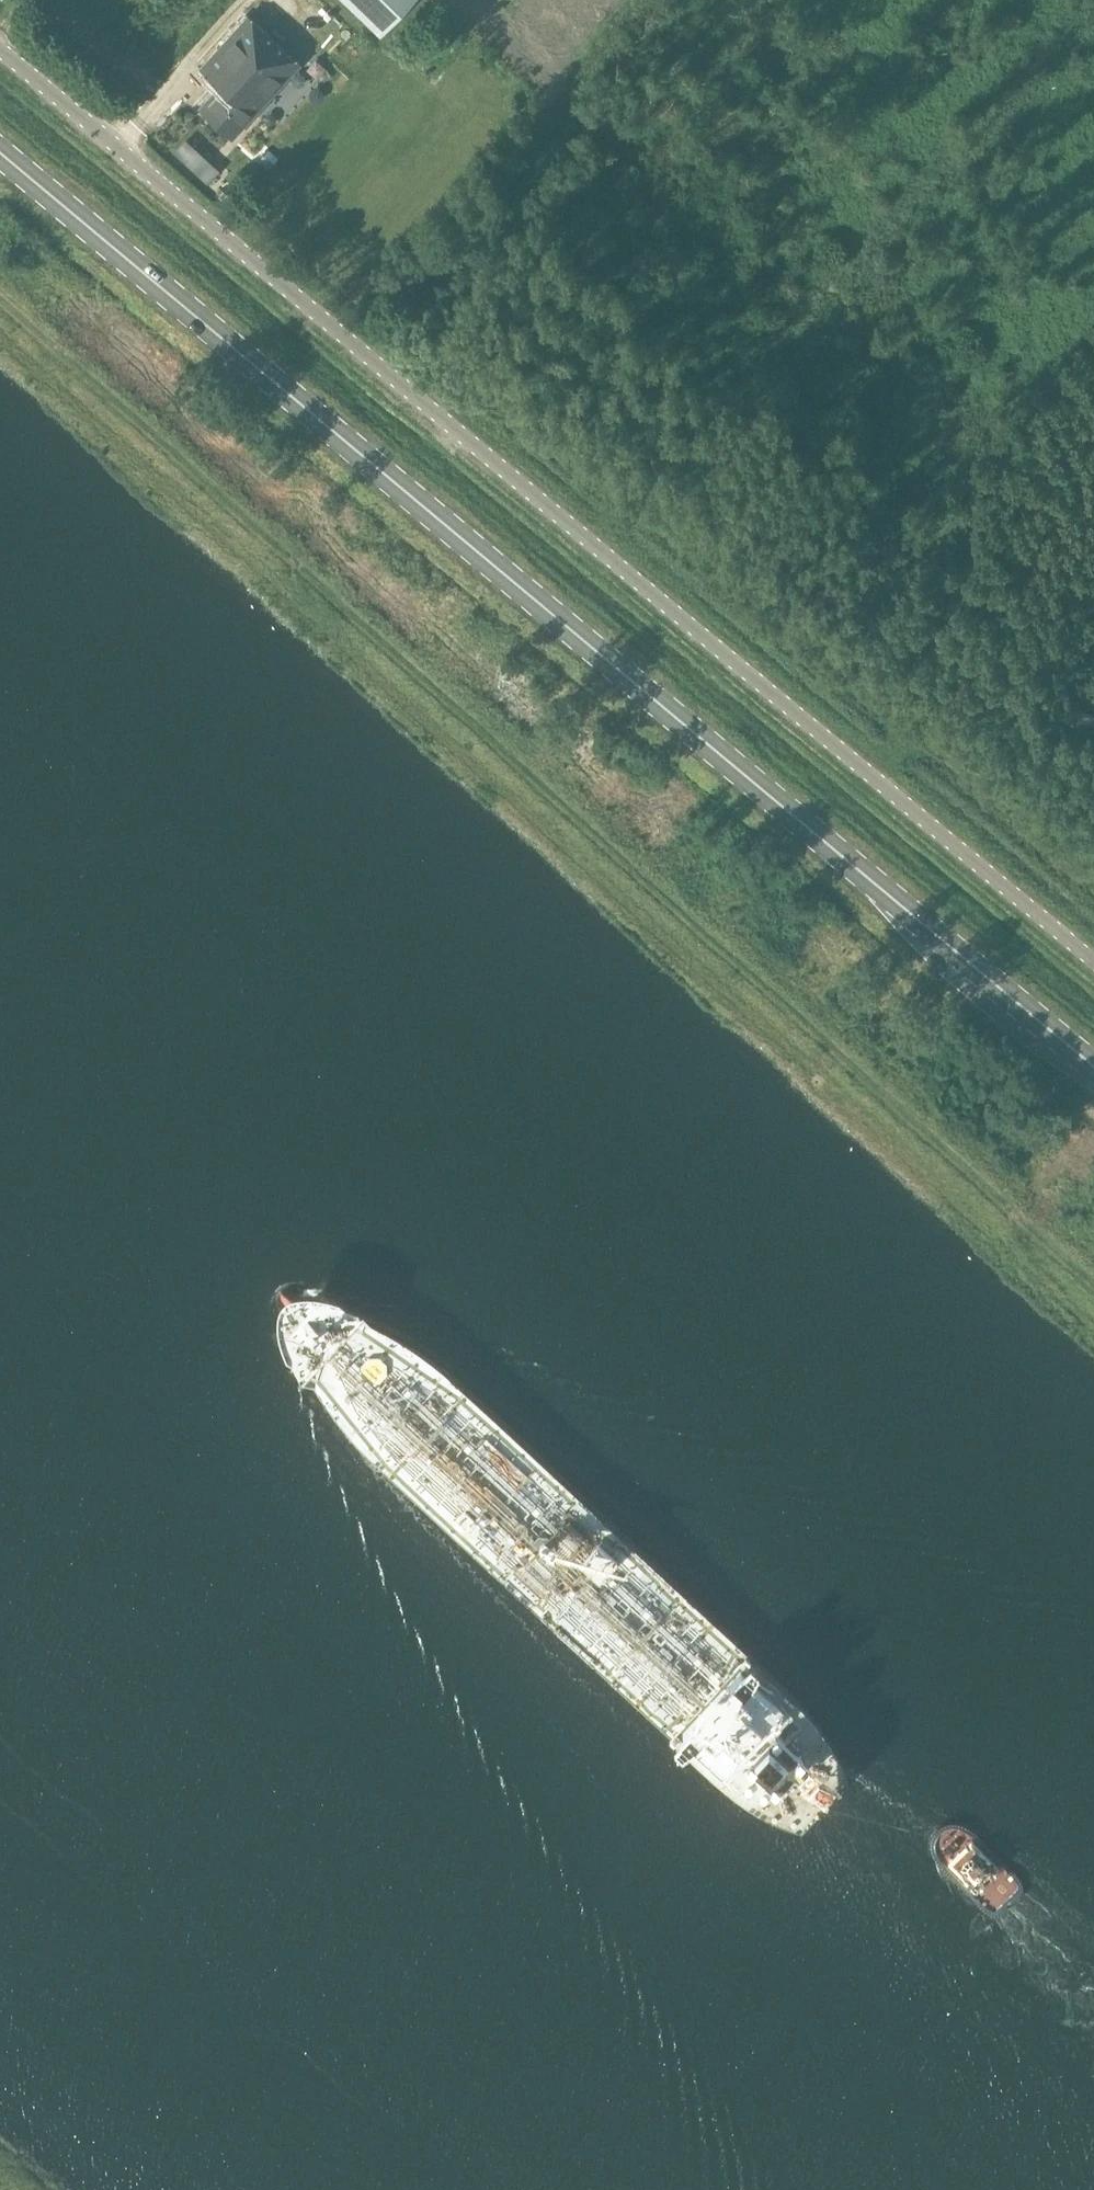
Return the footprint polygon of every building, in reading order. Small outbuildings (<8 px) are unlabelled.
[(381,37),(416,0),(342,0),(381,37)] [(202,109),(233,138),(301,66),(249,18),(202,68),(222,87),(202,109)] [(174,151),(210,182),(223,168),(187,136),(174,151)]
